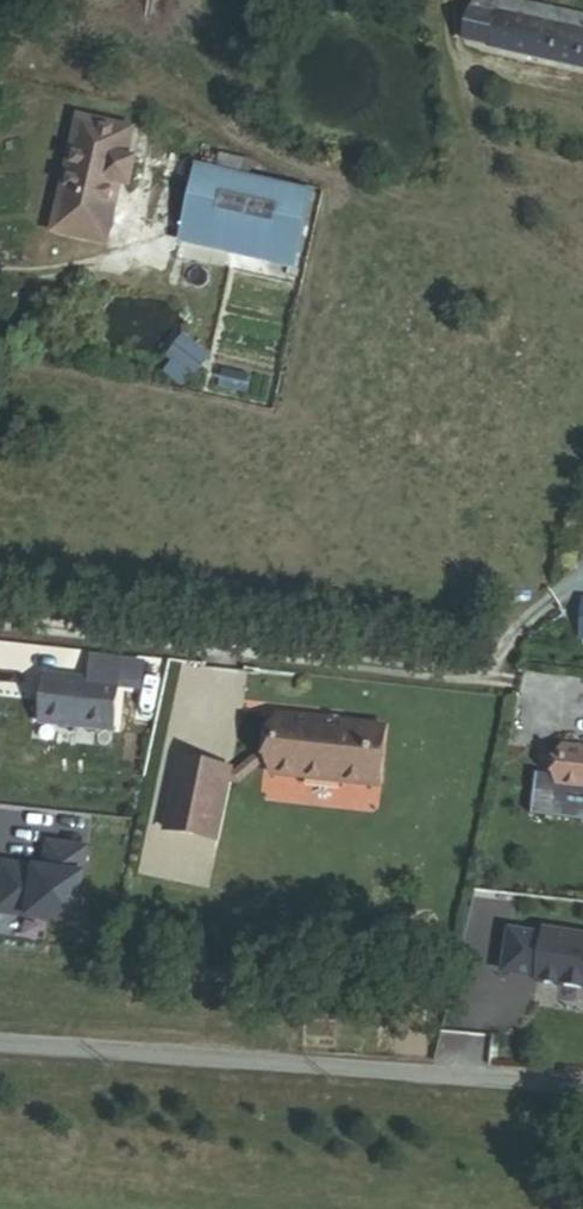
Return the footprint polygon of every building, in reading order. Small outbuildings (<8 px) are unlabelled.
[(503,0),(478,0),(468,45),(582,70),(582,17),(503,0)] [(105,250),(117,192),(132,195),(139,166),(123,162),(128,141),(94,133),(70,243),(105,250)] [(300,258),(315,195),(201,168),(186,231),(300,258)] [(296,272),(300,258),(186,231),(183,245),(296,272)] [(43,728),(117,737),(122,694),(126,665),(93,661),(90,683),(49,677),(43,728)] [(122,694),(144,697),(147,668),(126,665),(122,694)] [(378,725),(279,715),(272,775),(372,786),(378,725)] [(385,726),(378,725),(372,786),(379,787),(385,726)] [(557,803),(562,810),(582,812),(582,748),(564,746),(557,803)] [(217,841),(231,771),(181,761),(167,831),(217,841)] [(83,921),(94,847),(55,841),(51,867),(51,871),(43,869),(43,866),(8,861),(1,909),(83,921)] [(518,928),(512,968),(534,971),(535,966),(547,968),(546,973),(545,978),(582,985),(582,932),(554,927),(552,934),(518,928)]
